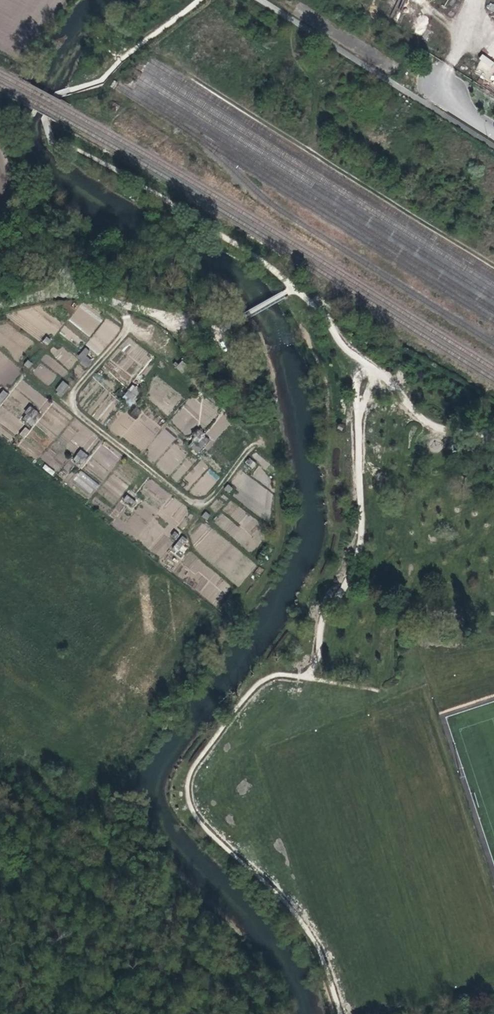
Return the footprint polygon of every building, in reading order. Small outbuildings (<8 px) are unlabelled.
[(486,74),(493,61),(482,54),(475,67),(486,74)] [(76,358),(87,367),(94,358),(84,349),(76,358)] [(61,397),(70,387),(63,381),(54,391),(61,397)] [(131,384),(122,400),(132,405),(140,390),(131,384)] [(8,393),(2,389),(0,392),(0,404),(8,393)] [(34,426),(40,411),(28,406),(22,421),(34,426)] [(222,413),(204,433),(214,441),(232,422),(222,413)] [(197,453),(210,440),(201,430),(188,443),(197,453)] [(81,466),(89,456),(80,449),(72,460),(81,466)] [(91,494),(99,485),(81,470),(73,480),(91,494)] [(131,508),(136,503),(127,494),(122,499),(131,508)] [(182,557),(190,540),(180,535),(171,552),(182,557)]
